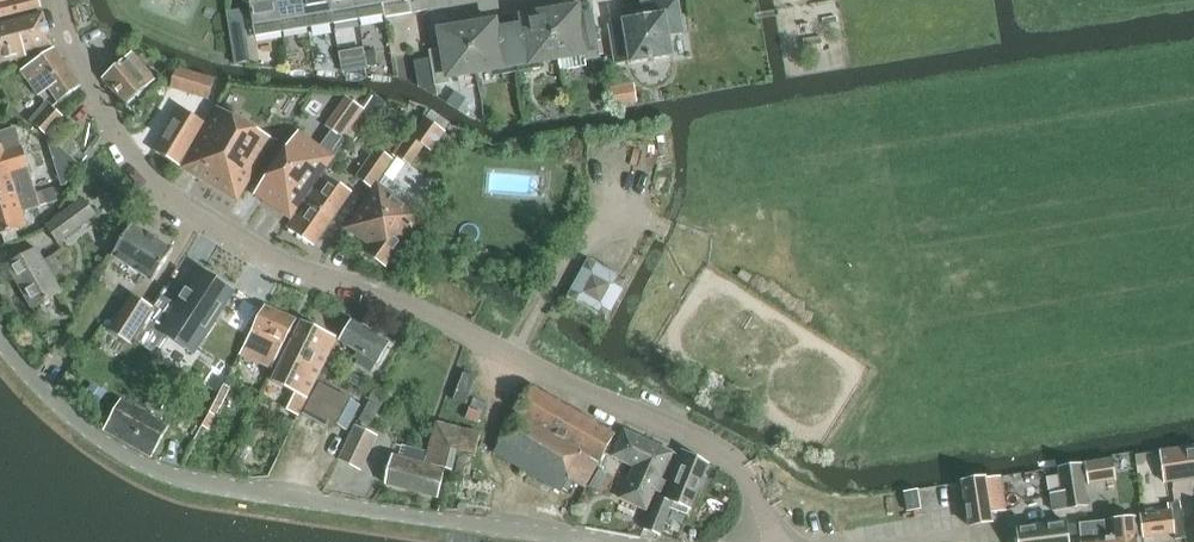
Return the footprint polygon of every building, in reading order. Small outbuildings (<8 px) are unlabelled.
[(40,0),(0,0),(0,17),(41,6),(40,0)] [(246,3),(249,2),(255,36),(282,32),(277,0),(242,0),(246,3)] [(308,27),(303,0),(277,0),(282,32),(308,27)] [(308,27),(333,23),(329,0),(303,0),(308,27)] [(333,23),(359,19),(356,0),(329,0),(333,23)] [(359,19),(384,15),(382,0),(356,0),(359,19)] [(384,15),(384,17),(429,10),(427,0),(382,0),(384,15)] [(609,25),(616,63),(630,61),(630,63),(672,56),(669,36),(683,33),(677,0),(663,0),(640,4),(643,18),(623,21),(623,22),(609,25)] [(550,12),(558,58),(560,69),(586,64),(585,60),(600,57),(593,14),(579,16),(578,7),(574,8),(573,4),(562,6),(562,10),(550,12)] [(532,63),(558,58),(550,12),(538,14),(537,10),(526,12),(527,16),(523,16),(526,40),(513,42),(518,71),(533,69),(532,63)] [(43,13),(0,25),(0,63),(27,56),(25,52),(51,45),(43,13)] [(467,26),(475,72),(501,68),(502,74),(518,71),(513,42),(499,45),(495,21),(491,22),(490,18),(479,20),(480,24),(467,26)] [(243,22),(228,24),(232,47),(246,45),(243,22)] [(475,72),(467,26),(455,28),(455,24),(443,26),(444,30),(440,30),(444,54),(430,56),(435,85),(450,83),(449,77),(475,72)] [(49,89),(58,102),(80,86),(54,48),(21,71),(38,96),(49,89)] [(125,105),(155,80),(132,53),(102,78),(125,105)] [(424,81),(433,80),(430,59),(419,61),(420,75),(423,75),(424,81)] [(177,68),(171,88),(208,99),(215,80),(177,68)] [(634,87),(611,91),(613,105),(637,101),(634,87)] [(332,130),(343,139),(364,109),(346,97),(333,116),(339,120),(332,130)] [(181,168),(237,201),(274,139),(217,106),(206,125),(181,167),(181,168)] [(47,135),(63,117),(51,107),(35,124),(47,135)] [(179,108),(154,150),(181,167),(206,125),(179,108)] [(424,146),(431,152),(452,122),(432,108),(398,157),(409,165),(424,146)] [(61,147),(76,130),(65,120),(49,137),(61,147)] [(335,157),(298,131),(268,174),(255,194),(291,219),(335,157)] [(10,173),(6,158),(30,151),(26,138),(0,146),(0,176),(10,173)] [(81,165),(62,149),(55,159),(57,166),(71,179),(81,165)] [(393,159),(377,149),(357,177),(373,189),(377,182),(393,159)] [(19,200),(14,185),(52,173),(49,161),(10,173),(0,176),(0,205),(19,200)] [(313,246),(351,192),(324,173),(287,228),(313,246)] [(423,215),(377,182),(373,189),(374,189),(346,228),(371,246),(365,253),(386,267),(423,215)] [(52,203),(48,190),(19,200),(0,205),(0,235),(27,227),(23,213),(52,203)] [(84,198),(46,226),(59,244),(97,216),(84,198)] [(152,281),(173,248),(171,247),(171,248),(134,224),(135,224),(133,223),(112,256),(152,281)] [(52,275),(62,269),(55,255),(44,262),(37,249),(7,266),(33,309),(62,292),(52,275)] [(567,302),(607,322),(627,284),(588,263),(567,302)] [(232,292),(201,272),(189,290),(186,288),(179,299),(182,301),(178,308),(159,296),(131,339),(157,355),(174,329),(197,345),(232,292)] [(132,294),(110,330),(128,342),(150,305),(132,294)] [(232,353),(243,333),(245,333),(260,304),(246,297),(231,327),(220,348),(232,353)] [(266,306),(240,355),(262,365),(268,353),(277,357),(296,319),(266,306)] [(340,341),(358,352),(355,357),(358,359),(355,364),(370,373),(377,363),(389,343),(351,321),(340,341)] [(302,322),(280,366),(272,380),(295,392),(286,409),(299,415),(338,338),(302,322)] [(320,383),(306,408),(304,412),(327,425),(329,421),(346,430),(360,405),(320,383)] [(532,386),(494,453),(561,491),(568,479),(584,488),(615,434),(532,386)] [(151,456),(168,426),(121,400),(104,430),(151,456)] [(373,424),(381,405),(370,400),(362,419),(373,424)] [(456,451),(475,455),(481,434),(437,423),(426,464),(393,455),(385,483),(438,497),(446,469),(451,470),(456,451)] [(340,458),(360,469),(377,435),(356,425),(340,458)] [(673,452),(624,430),(611,456),(633,467),(619,498),(646,510),(673,452)] [(1184,456),(1184,464),(1186,481),(1193,480),(1193,445),(1182,447),(1184,456)] [(1184,456),(1182,447),(1159,450),(1164,484),(1186,481),(1184,464),(1184,456)] [(708,464),(682,449),(663,498),(658,497),(645,529),(659,535),(672,502),(690,509),(708,464)] [(1085,462),(1085,463),(1088,485),(1116,481),(1113,458),(1085,462)] [(1053,510),(1087,505),(1081,465),(1059,468),(1062,493),(1051,494),(1053,510)] [(964,481),(970,523),(970,524),(994,521),(993,513),(1007,511),(1002,476),(964,481)] [(1185,527),(1182,508),(1181,508),(1180,501),(1167,503),(1168,509),(1140,513),(1143,537),(1175,532),(1176,539),(1186,537),(1185,527)] [(1135,517),(1109,519),(1109,520),(1079,523),(1081,541),(1137,541),(1135,517)] [(1078,541),(1081,541),(1079,523),(1073,524),(1073,523),(1067,524),(1067,522),(1017,529),(1018,541),(1074,541),(1078,541)]
